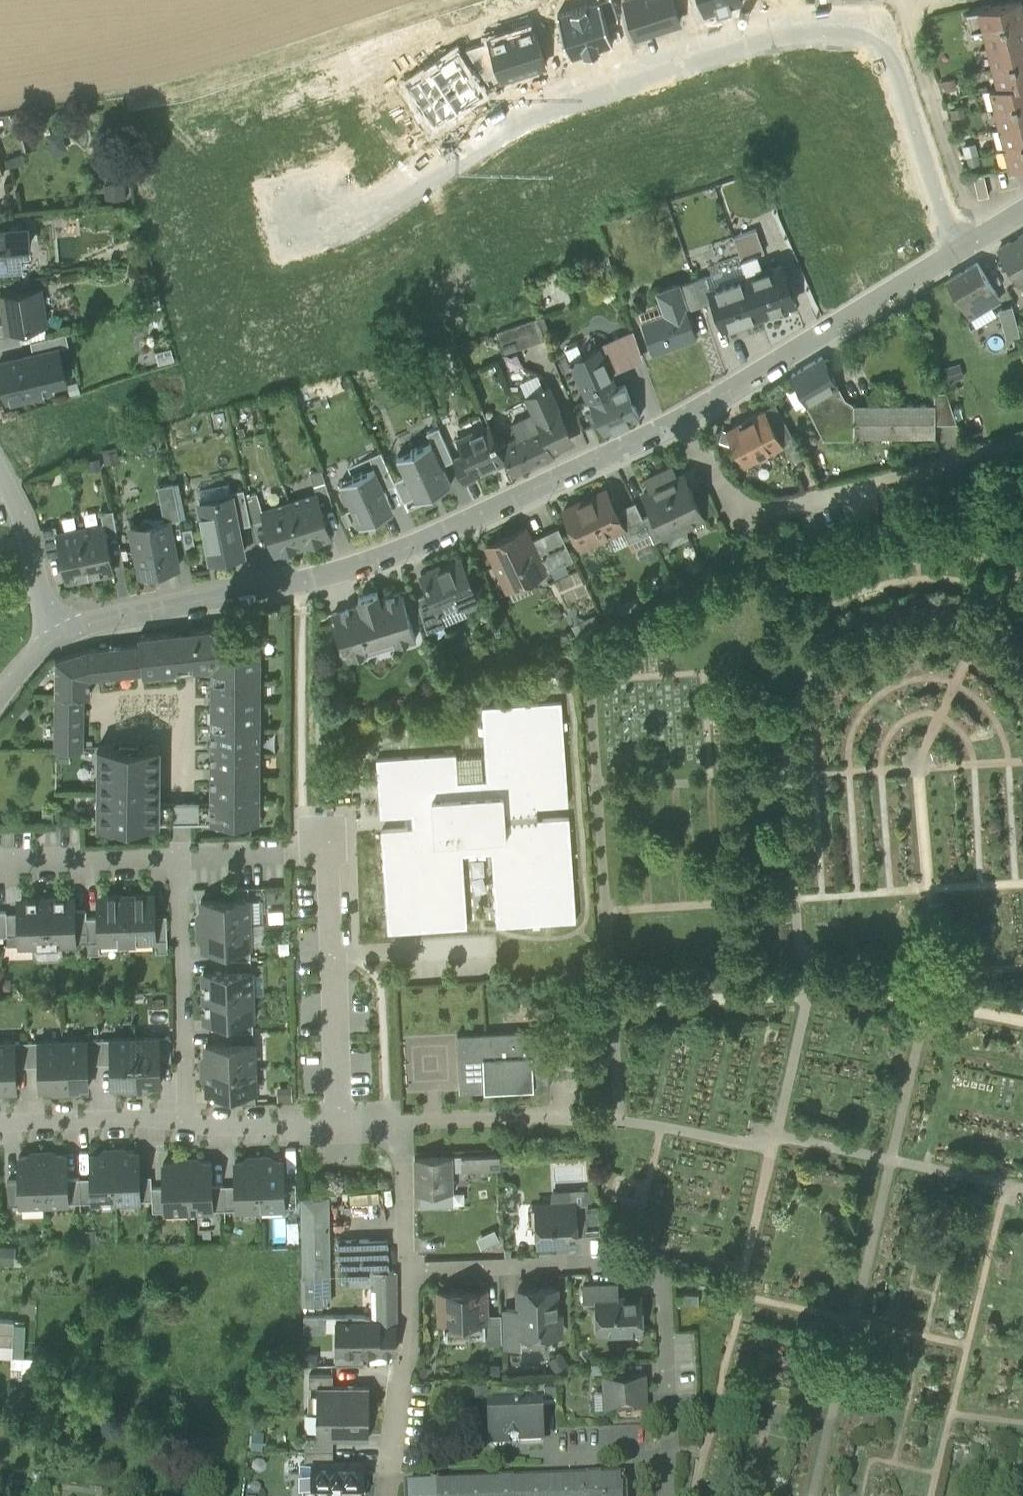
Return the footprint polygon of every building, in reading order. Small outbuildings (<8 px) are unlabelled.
[(607,25),(619,21),(612,0),(599,0),(602,8),(607,25)] [(624,1),(636,35),(680,21),(673,0),(626,0),(624,1)] [(983,28),(983,27),(1022,17),(1022,7),(1021,0),(1015,0),(967,12),(971,31),(983,28)] [(607,25),(602,8),(559,22),(571,56),(613,42),(607,25)] [(988,47),(1022,38),(1022,17),(983,27),(983,28),(988,47)] [(993,67),(1022,59),(1022,38),(988,47),(993,67)] [(998,86),(1022,80),(1022,59),(993,67),(998,86)] [(995,108),(1022,101),(1022,80),(998,86),(990,88),(995,108)] [(999,127),(1022,121),(1022,101),(995,108),(999,127)] [(1004,147),(1022,142),(1022,121),(999,127),(1004,147)] [(1004,147),(1009,167),(1022,164),(1022,142),(1004,147)] [(974,177),(978,197),(989,195),(984,175),(974,177)] [(20,267),(19,248),(28,248),(26,227),(0,229),(0,269),(20,267)] [(733,236),(741,260),(755,255),(764,252),(757,232),(756,229),(733,236)] [(998,249),(1020,285),(1022,283),(1022,235),(998,249)] [(761,271),(755,255),(741,260),(747,276),(761,271)] [(747,276),(741,260),(704,272),(706,275),(710,289),(747,276)] [(947,282),(970,318),(1000,299),(977,263),(947,282)] [(761,271),(747,276),(760,314),(795,302),(782,264),(761,271)] [(706,275),(693,280),(701,303),(713,299),(714,299),(710,289),(706,275)] [(727,325),(760,314),(747,276),(710,289),(714,299),(713,299),(722,327),(727,325)] [(686,308),(701,303),(693,280),(678,285),(686,308)] [(643,321),(653,350),(696,335),(686,308),(678,285),(659,291),(662,302),(666,313),(643,321)] [(6,322),(7,331),(20,329),(46,324),(40,288),(1,295),(6,322)] [(666,313),(662,302),(639,310),(643,321),(666,313)] [(999,310),(1006,339),(1020,335),(1018,329),(1012,306),(999,310)] [(512,340),(517,354),(547,342),(538,319),(497,332),(502,343),(512,340)] [(22,343),(20,329),(7,331),(6,322),(0,323),(0,348),(22,343)] [(609,342),(612,348),(621,368),(643,359),(634,331),(609,342)] [(31,341),(34,354),(59,348),(69,345),(66,333),(31,341)] [(617,388),(610,373),(601,353),(598,347),(570,359),(571,361),(570,361),(571,363),(572,363),(589,401),(617,388)] [(59,348),(34,354),(0,362),(0,372),(7,399),(42,391),(42,390),(68,383),(59,348)] [(612,348),(601,353),(610,373),(621,368),(612,348)] [(792,375),(808,405),(837,387),(822,357),(792,375)] [(520,382),(527,396),(544,388),(537,374),(520,382)] [(617,388),(589,401),(604,434),(640,417),(625,384),(617,388)] [(530,408),(533,414),(535,413),(552,451),(563,446),(559,439),(569,434),(548,387),(544,388),(527,396),(532,407),(530,408)] [(844,401),(837,387),(808,405),(825,438),(853,438),(853,407),(847,407),(843,401),(844,401)] [(935,425),(956,424),(947,393),(934,394),(934,405),(935,405),(935,425)] [(764,409),(781,441),(791,435),(775,404),(764,409)] [(853,438),(935,438),(935,425),(935,405),(934,405),(853,406),(853,407),(853,438)] [(731,439),(745,466),(783,445),(781,441),(764,409),(735,424),(735,425),(732,439),(731,439)] [(554,456),(552,451),(535,413),(533,414),(511,425),(518,440),(501,448),(506,460),(513,475),(554,456)] [(474,474),(506,460),(501,448),(489,424),(457,439),(464,454),(473,475),(474,474)] [(442,465),(453,459),(438,426),(427,431),(431,441),(442,465)] [(573,441),(569,434),(559,439),(563,446),(573,441)] [(429,495),(439,490),(451,485),(442,465),(431,441),(397,456),(405,474),(415,497),(416,500),(429,495)] [(381,450),(370,455),(375,466),(384,488),(395,483),(394,480),(381,450)] [(453,460),(463,483),(476,478),(474,474),(473,475),(464,454),(453,459),(453,460)] [(352,476),(375,466),(370,455),(347,465),(352,476)] [(356,484),(343,489),(359,526),(382,516),(379,510),(392,505),(384,488),(375,466),(352,476),(356,484)] [(671,466),(659,472),(684,526),(704,517),(703,515),(694,495),(684,474),(676,477),(671,466)] [(317,494),(321,507),(332,504),(322,470),(311,473),(317,494)] [(664,536),(684,526),(659,472),(646,478),(651,489),(644,492),(654,513),(664,536)] [(415,497),(405,474),(394,480),(395,483),(404,501),(415,497)] [(356,484),(352,476),(340,482),(343,489),(356,484)] [(158,486),(165,521),(169,521),(180,518),(173,483),(158,486)] [(229,491),(230,495),(231,495),(237,526),(251,523),(244,488),(229,491)] [(439,490),(429,495),(431,499),(441,495),(439,490)] [(564,510),(581,547),(622,528),(624,527),(616,511),(606,490),(564,510)] [(702,491),(694,495),(703,515),(712,511),(702,491)] [(253,522),(265,519),(263,511),(257,492),(246,496),(253,522)] [(290,502),(303,545),(330,537),(321,507),(317,494),(290,502)] [(243,554),(237,526),(231,495),(230,495),(200,501),(212,560),(243,554)] [(265,519),(276,553),(303,545),(290,502),(263,511),(265,519)] [(622,528),(629,542),(649,533),(643,518),(635,502),(616,511),(624,527),(622,528)] [(379,510),(382,516),(394,510),(392,505),(379,510)] [(104,524),(107,535),(118,533),(114,509),(101,511),(103,524),(104,524)] [(649,533),(654,542),(665,537),(664,536),(654,513),(643,518),(649,533)] [(133,540),(140,575),(178,567),(169,521),(165,521),(152,524),(147,521),(142,522),(139,527),(134,527),(131,528),(133,540)] [(103,524),(81,529),(90,576),(114,571),(107,535),(104,524),(103,524)] [(43,527),(48,556),(61,553),(57,534),(58,534),(56,525),(43,527)] [(549,567),(551,571),(574,560),(559,527),(530,541),(543,569),(549,567)] [(66,581),(90,576),(81,529),(58,534),(57,534),(61,553),(66,581)] [(488,546),(508,589),(509,589),(508,587),(526,578),(527,580),(544,572),(543,569),(530,541),(524,529),(488,546)] [(466,616),(460,602),(462,602),(467,604),(475,600),(477,595),(461,559),(422,575),(430,593),(439,614),(439,613),(445,625),(466,616)] [(508,587),(509,589),(527,580),(526,578),(508,587)] [(342,645),(347,660),(373,652),(370,644),(388,639),(390,647),(416,639),(402,593),(380,600),(377,592),(358,598),(360,606),(357,607),(365,631),(356,634),(358,640),(342,645)] [(416,598),(427,633),(445,626),(445,625),(439,613),(439,614),(430,593),(416,598)] [(333,614),(342,645),(358,640),(356,634),(365,631),(357,607),(333,614)] [(260,624),(212,630),(212,667),(211,802),(211,822),(260,821),(260,624)] [(212,630),(191,632),(193,669),(212,667),(212,630)] [(191,632),(178,633),(178,670),(193,669),(191,632)] [(57,662),(56,696),(84,696),(90,696),(90,677),(143,672),(143,674),(178,670),(178,633),(138,638),(139,640),(140,645),(139,645),(88,650),(57,660),(57,662)] [(370,644),(373,652),(390,647),(388,639),(370,644)] [(84,750),(84,696),(56,696),(55,750),(84,750)] [(377,758),(381,817),(412,815),(413,828),(382,830),(388,932),(467,927),(463,855),(492,853),(497,926),(576,921),(569,817),(538,819),(537,806),(568,804),(561,701),(482,706),(487,780),(458,782),(456,753),(377,758)] [(98,824),(160,822),(160,803),(160,746),(99,748),(98,824)] [(160,822),(211,822),(211,802),(160,803),(160,822)] [(224,888),(225,900),(249,899),(248,887),(224,888)] [(154,894),(126,895),(127,941),(155,940),(154,916),(154,894)] [(99,942),(127,941),(126,895),(98,896),(99,918),(99,942)] [(74,897),(46,898),(47,944),(61,943),(75,943),(74,911),(74,897)] [(34,944),(47,944),(46,898),(18,899),(18,913),(19,945),(34,944)] [(201,900),(202,924),(250,923),(249,901),(249,899),(225,900),(201,900)] [(262,900),(249,901),(250,923),(263,922),(262,900)] [(75,943),(87,943),(87,918),(86,910),(74,911),(75,943)] [(18,913),(6,913),(7,935),(7,945),(19,945),(18,913)] [(155,940),(156,952),(168,952),(166,916),(154,916),(155,940)] [(99,918),(87,918),(87,943),(88,954),(100,954),(99,942),(99,918)] [(250,923),(250,945),(264,944),(263,922),(250,923)] [(250,945),(250,923),(202,924),(202,948),(226,948),(250,947),(250,945)] [(61,943),(47,944),(48,958),(57,958),(61,954),(61,943)] [(38,958),(48,958),(47,944),(34,944),(34,955),(38,958)] [(226,948),(227,960),(251,959),(250,947),(226,948)] [(251,971),(251,959),(227,960),(227,972),(251,971)] [(203,972),(204,996),(252,995),(252,994),(251,974),(251,971),(227,972),(203,972)] [(265,974),(251,974),(252,994),(265,994),(265,974)] [(253,1019),(252,995),(204,996),(205,1020),(229,1020),(253,1019)] [(229,1020),(229,1032),(253,1031),(253,1019),(229,1020)] [(484,1078),(485,1090),(550,1086),(547,1030),(482,1033),(483,1057),(484,1078)] [(254,1043),(253,1031),(229,1032),(229,1044),(254,1043)] [(482,1033),(470,1034),(470,1048),(458,1048),(458,1058),(464,1058),(483,1057),(482,1033)] [(457,1034),(458,1048),(470,1048),(470,1034),(457,1034)] [(159,1037),(135,1038),(136,1086),(160,1085),(160,1061),(159,1037)] [(159,1037),(160,1061),(171,1061),(171,1037),(159,1037)] [(112,1087),(136,1086),(135,1038),(111,1039),(112,1063),(112,1087)] [(88,1064),(100,1063),(99,1039),(87,1040),(88,1064)] [(111,1039),(99,1039),(100,1063),(112,1063),(111,1039)] [(40,1089),(64,1088),(63,1040),(39,1041),(40,1065),(40,1089)] [(87,1040),(63,1040),(64,1088),(88,1088),(88,1064),(87,1040)] [(39,1041),(27,1042),(27,1066),(40,1065),(39,1041)] [(0,1042),(0,1091),(16,1090),(15,1066),(15,1042),(0,1042)] [(15,1066),(27,1066),(27,1042),(15,1042),(15,1066)] [(206,1044),(206,1068),(254,1067),(254,1043),(229,1044),(206,1044)] [(465,1079),(464,1058),(458,1058),(460,1091),(485,1090),(484,1078),(465,1079)] [(255,1091),(254,1067),(206,1068),(207,1092),(231,1092),(255,1091)] [(231,1092),(231,1103),(256,1103),(255,1091),(231,1092)] [(139,1152),(115,1153),(116,1201),(140,1200),(140,1176),(139,1152)] [(92,1201),(116,1201),(115,1153),(91,1153),(92,1177),(92,1201)] [(462,1170),(501,1169),(500,1153),(462,1155),(462,1170)] [(67,1154),(43,1155),(44,1203),(68,1202),(68,1178),(67,1154)] [(21,1204),(44,1203),(43,1155),(19,1156),(20,1180),(21,1204)] [(453,1191),(453,1170),(453,1155),(415,1157),(416,1193),(420,1192),(452,1191),(453,1191)] [(462,1155),(453,1155),(453,1170),(462,1170),(462,1155)] [(283,1158),(259,1159),(261,1207),(285,1206),(284,1182),(283,1158)] [(237,1208),(261,1207),(259,1159),(235,1160),(236,1184),(237,1208)] [(211,1161),(187,1162),(189,1210),(213,1209),(212,1185),(211,1161)] [(165,1210),(189,1210),(187,1162),(163,1163),(164,1186),(165,1210)] [(140,1200),(152,1199),(152,1187),(152,1175),(140,1176),(140,1200)] [(92,1177),(80,1178),(80,1202),(92,1201),(92,1177)] [(68,1202),(80,1202),(80,1178),(68,1178),(68,1202)] [(8,1180),(9,1204),(21,1204),(20,1180),(8,1180)] [(284,1182),(285,1206),(297,1206),(296,1182),(284,1182)] [(213,1209),(225,1208),(224,1184),(212,1185),(213,1209)] [(236,1184),(224,1184),(225,1208),(237,1208),(236,1184)] [(164,1186),(152,1187),(152,1199),(153,1211),(165,1210),(164,1186)] [(420,1192),(420,1208),(453,1206),(452,1191),(420,1192)] [(328,1196),(303,1197),(303,1304),(330,1304),(328,1196)] [(598,1200),(575,1201),(575,1208),(598,1207),(598,1200)] [(538,1223),(539,1244),(577,1241),(576,1233),(575,1208),(575,1201),(536,1203),(537,1207),(533,1207),(530,1210),(531,1221),(534,1223),(538,1223)] [(575,1208),(576,1233),(600,1232),(598,1207),(575,1208)] [(298,1220),(287,1220),(288,1240),(299,1240),(298,1220)] [(495,1228),(476,1237),(482,1250),(501,1241),(495,1228)] [(379,1285),(379,1318),(379,1326),(395,1326),(395,1271),(389,1270),(388,1238),(337,1238),(338,1256),(349,1256),(350,1286),(379,1285)] [(17,1263),(17,1243),(0,1243),(0,1262),(17,1263)] [(618,1283),(598,1284),(598,1298),(619,1297),(618,1283)] [(583,1284),(584,1300),(597,1299),(597,1298),(598,1298),(598,1284),(583,1284)] [(519,1308),(520,1334),(521,1334),(534,1334),(540,1328),(545,1328),(551,1333),(558,1333),(562,1329),(561,1317),(557,1313),(556,1287),(518,1288),(519,1308)] [(678,1290),(678,1301),(696,1301),(696,1289),(678,1290)] [(441,1321),(445,1321),(484,1320),(486,1320),(485,1313),(484,1290),(440,1291),(441,1321)] [(601,1331),(605,1335),(620,1334),(624,1330),(642,1330),(641,1296),(619,1297),(598,1298),(597,1298),(597,1299),(598,1331),(601,1331)] [(505,1309),(506,1345),(522,1344),(521,1334),(520,1334),(519,1308),(505,1309)] [(485,1335),(485,1341),(502,1341),(501,1313),(485,1313),(486,1320),(484,1320),(485,1335)] [(304,1329),(337,1329),(337,1315),(304,1315),(304,1329)] [(396,1351),(395,1326),(379,1326),(379,1318),(374,1318),(361,1315),(337,1315),(337,1329),(337,1352),(363,1351),(396,1351)] [(14,1354),(23,1355),(26,1319),(17,1319),(14,1354)] [(13,1344),(15,1321),(0,1320),(0,1343),(13,1344)] [(485,1335),(484,1320),(445,1321),(445,1336),(485,1335)] [(0,1343),(0,1356),(12,1356),(13,1344),(0,1343)] [(563,1350),(547,1358),(555,1371),(570,1363),(563,1350)] [(337,1352),(338,1363),(364,1363),(363,1351),(337,1352)] [(500,1375),(500,1362),(485,1362),(486,1375),(500,1375)] [(608,1394),(610,1420),(646,1418),(644,1372),(605,1374),(606,1394),(608,1394)] [(317,1386),(333,1387),(333,1375),(309,1374),(309,1386),(317,1386)] [(488,1380),(474,1381),(474,1393),(489,1393),(488,1380)] [(544,1384),(546,1407),(557,1407),(556,1383),(544,1384)] [(316,1410),(316,1412),(369,1412),(369,1411),(369,1387),(333,1387),(317,1386),(317,1410),(316,1410)] [(493,1445),(497,1449),(505,1449),(509,1445),(543,1443),(541,1404),(490,1405),(492,1445),(493,1445)] [(369,1414),(369,1412),(316,1412),(316,1413),(317,1413),(316,1437),(333,1437),(369,1438),(369,1414)] [(265,1430),(252,1429),(251,1449),(263,1449),(265,1430)] [(305,1449),(333,1450),(333,1437),(316,1437),(305,1437),(305,1449)] [(314,1461),(333,1461),(333,1450),(305,1449),(304,1449),(304,1462),(314,1462),(314,1461)] [(314,1462),(314,1485),(314,1495),(362,1495),(362,1488),(367,1483),(362,1477),(362,1462),(333,1461),(314,1461),(314,1462)] [(300,1465),(300,1485),(314,1485),(314,1462),(304,1462),(303,1462),(300,1465)] [(627,1492),(625,1490),(625,1482),(603,1483),(602,1482),(587,1483),(586,1484),(516,1486),(515,1485),(501,1486),(500,1487),(442,1489),(440,1487),(433,1488),(431,1490),(405,1491),(405,1495),(627,1495),(627,1492)] [(314,1485),(300,1485),(300,1495),(314,1495),(314,1485)]
